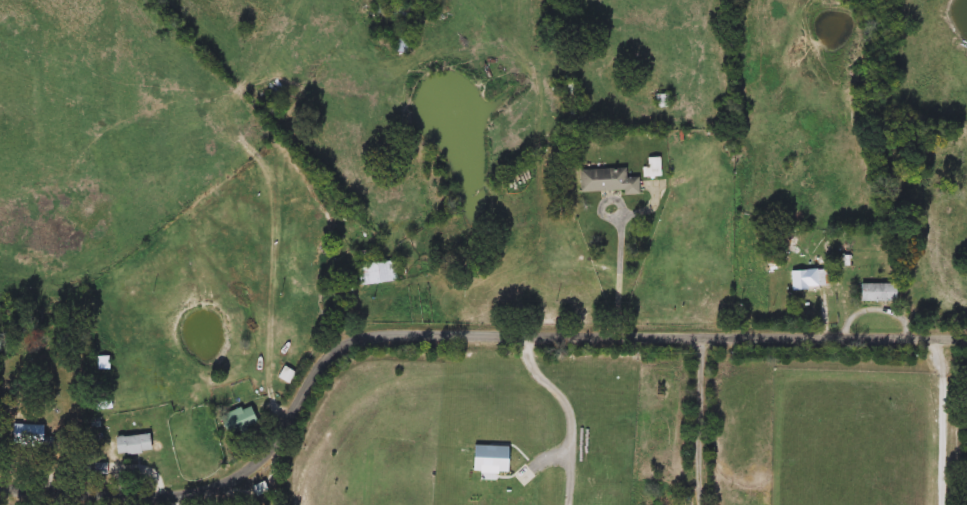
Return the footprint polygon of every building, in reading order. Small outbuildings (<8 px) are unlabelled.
[(406,53),(395,49),(398,38),(409,41),(406,53)] [(639,177),(639,192),(580,192),(580,169),(626,168),(626,177),(639,177)] [(361,285),(359,264),(396,260),(398,281),(361,285)] [(814,269),(829,269),(829,285),(818,285),(818,290),(791,290),(791,271),(807,271),(807,263),(814,263),(814,269)] [(860,283),(896,283),(896,301),(860,301),(860,283)] [(102,368),(100,358),(108,356),(110,367),(102,368)] [(226,412),(254,406),(258,425),(230,431),(226,412)] [(12,445),(12,425),(43,425),(43,445),(12,445)] [(116,435),(154,435),(154,453),(116,453),(116,435)]
